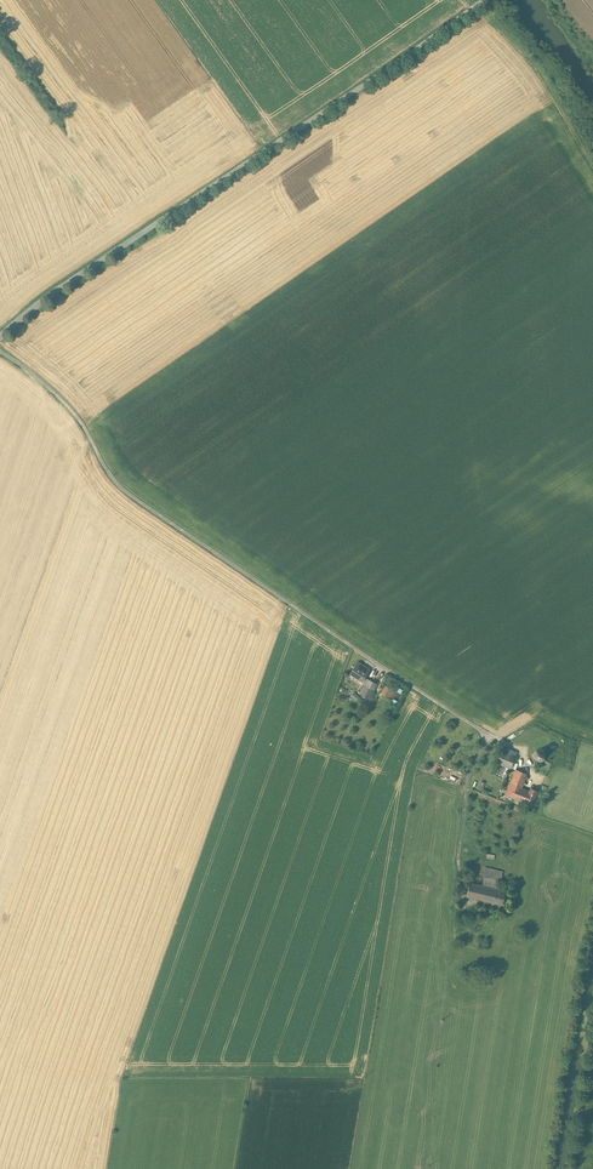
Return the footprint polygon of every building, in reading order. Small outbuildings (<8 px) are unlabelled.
[(370,669),(358,661),(350,673),(363,681),(370,669)] [(378,684),(367,678),(363,686),(374,691),(378,684)] [(374,691),(363,686),(359,693),(372,700),(376,693),(374,691)] [(356,702),(360,697),(354,692),(350,696),(356,702)] [(538,760),(540,760),(541,758),(543,759),(544,757),(544,755),(544,753),(543,751),(541,750),(539,750),(537,750),(535,752),(534,753),(534,756),(534,758),(536,759),(538,760)] [(516,756),(511,754),(506,766),(511,768),(516,756)] [(543,759),(541,758),(540,760),(536,769),(545,773),(550,762),(543,759)] [(516,769),(506,795),(524,803),(529,791),(522,787),(527,774),(516,769)] [(524,803),(530,806),(537,790),(531,788),(529,791),(524,803)] [(503,872),(485,867),(482,876),(484,877),(499,880),(500,881),(503,872)] [(499,880),(484,877),(483,885),(497,888),(499,880)] [(483,885),(470,882),(466,895),(493,902),(497,888),(483,885)] [(505,890),(497,888),(493,902),(502,904),(505,890)]
